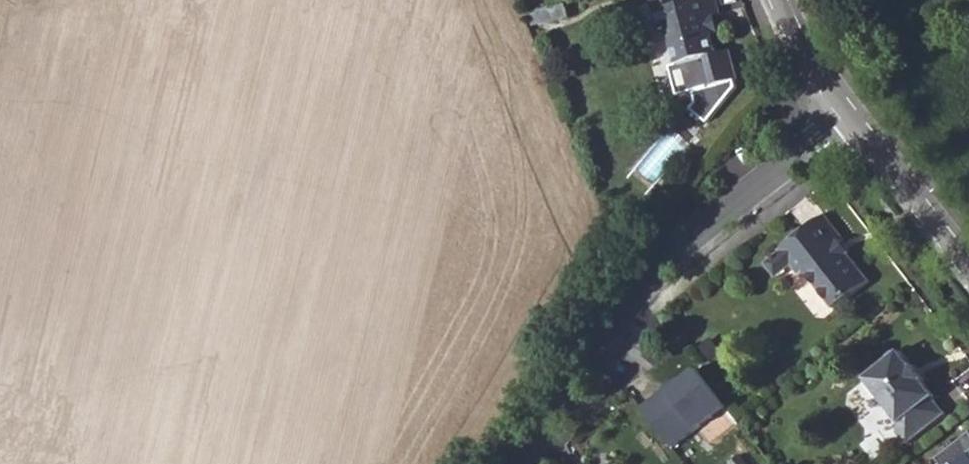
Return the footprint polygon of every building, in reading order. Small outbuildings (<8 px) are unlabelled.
[(686,3),(686,0),(653,0),(656,11),(686,3)] [(661,29),(669,27),(679,63),(687,61),(695,90),(738,78),(731,49),(718,52),(713,35),(708,16),(716,14),(722,12),(719,0),(697,0),(686,3),(656,11),(661,29)] [(546,10),(550,22),(568,18),(564,5),(546,10)] [(539,11),(542,24),(550,22),(546,10),(539,11)] [(708,16),(713,35),(722,33),(716,14),(708,16)] [(679,63),(671,65),(679,94),(695,90),(687,61),(679,63)] [(779,250),(791,265),(798,274),(803,270),(834,307),(869,281),(846,252),(844,254),(835,243),(843,238),(824,213),(778,249),(779,250)] [(779,250),(764,262),(776,276),(791,265),(779,250)] [(711,342),(701,350),(710,361),(720,354),(711,342)] [(865,387),(876,400),(883,401),(899,422),(895,426),(908,443),(945,413),(932,397),(935,395),(921,378),(924,376),(913,362),(911,364),(899,349),(898,350),(891,349),(880,358),(880,364),(866,376),(865,387)] [(692,363),(634,408),(666,451),(725,407),(692,363)] [(937,459),(940,463),(968,463),(968,434),(937,459)]
